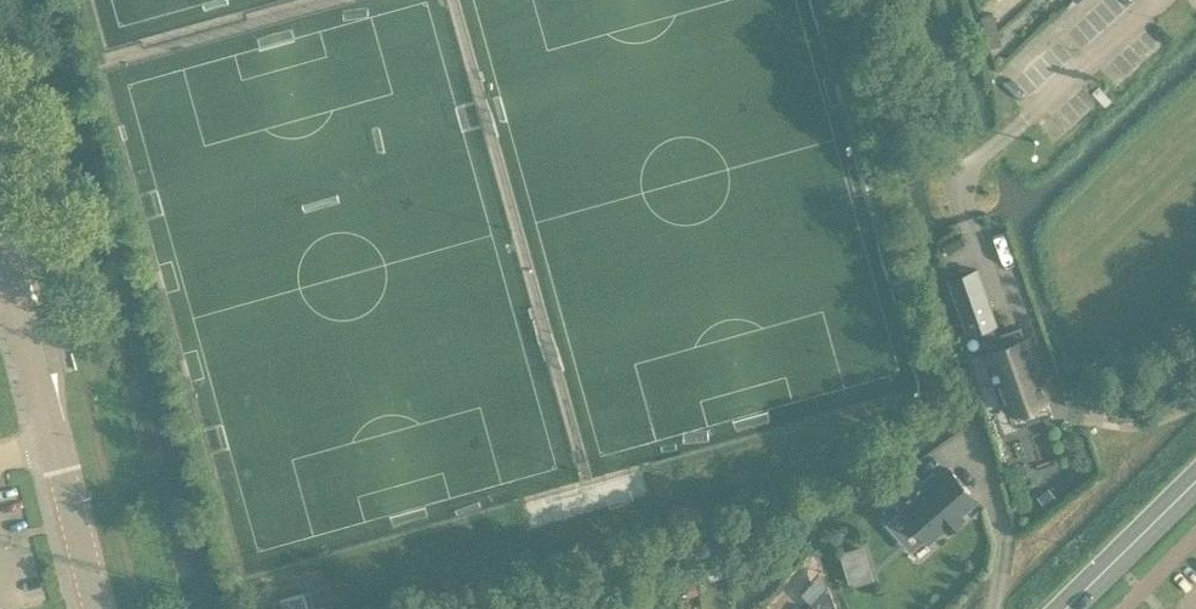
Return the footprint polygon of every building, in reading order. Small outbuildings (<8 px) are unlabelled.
[(982,16),(986,31),(997,28),(993,12),(982,16)] [(1002,44),(997,28),(986,31),(990,48),(1002,44)] [(976,269),(949,278),(968,333),(981,329),(984,338),(983,339),(987,352),(993,369),(992,370),(994,375),(995,375),(1008,412),(1047,398),(1039,374),(1041,374),(1040,372),(1038,373),(1034,363),(1037,362),(1036,361),(1034,361),(1026,338),(1025,339),(1020,325),(996,334),(992,325),(996,324),(976,269)] [(889,496),(929,541),(945,526),(948,530),(965,515),(962,512),(976,499),(974,496),(950,468),(932,483),(927,477),(922,481),(915,473),(889,496)] [(863,544),(840,551),(844,564),(867,558),(863,544)] [(812,602),(819,608),(836,608),(827,586),(812,602)] [(755,608),(788,608),(793,604),(775,588),(755,608)] [(281,599),(283,608),(300,608),(307,607),(303,593),(281,599)]
